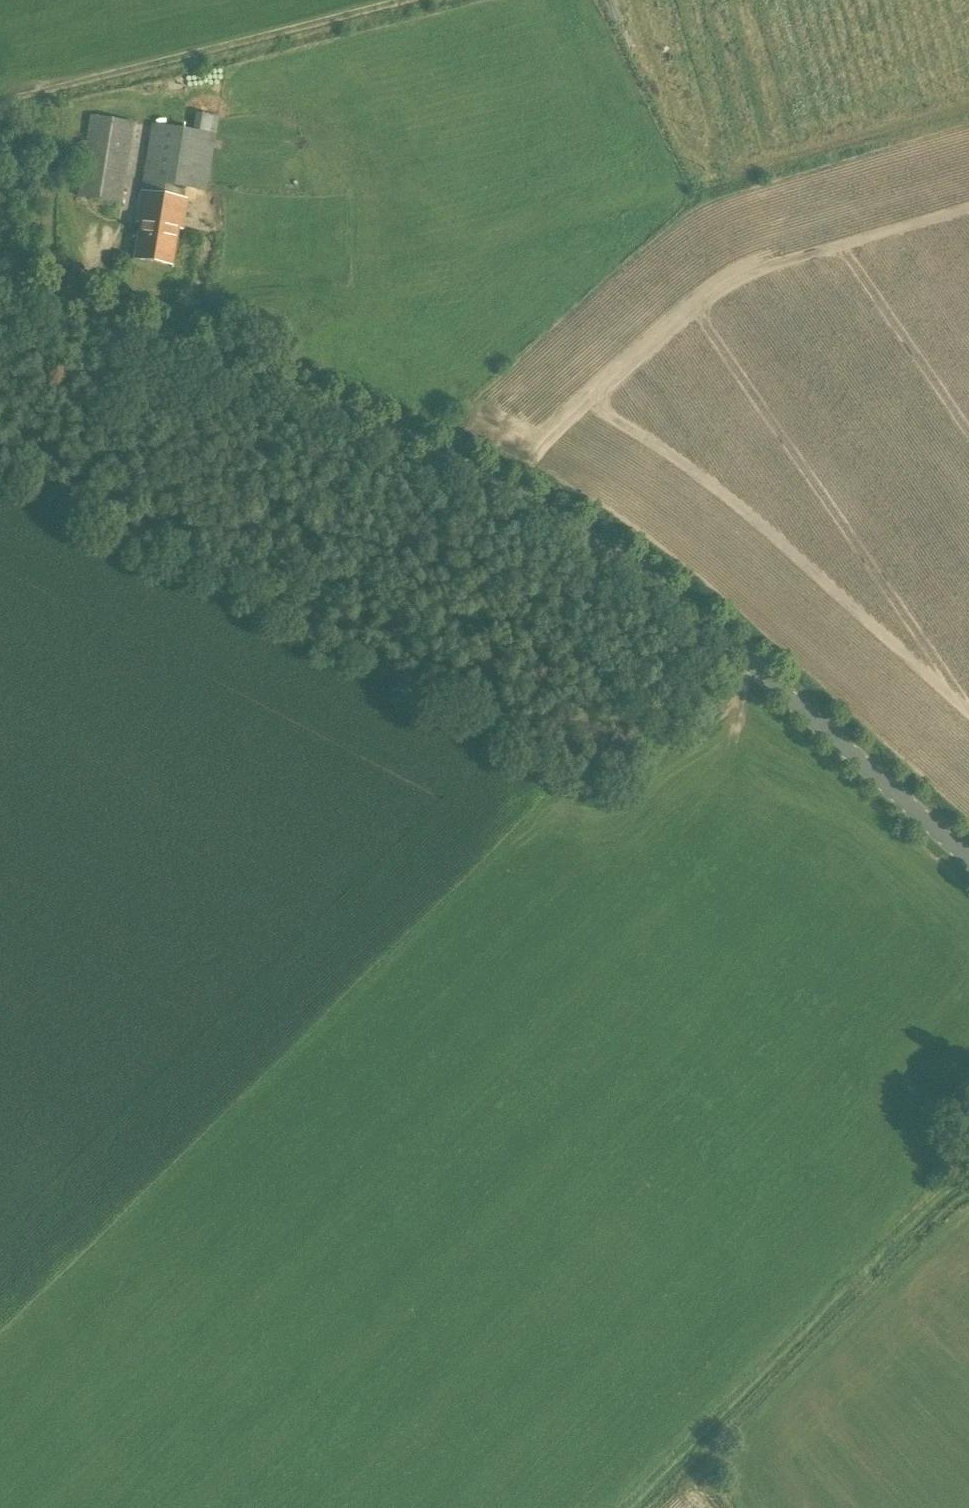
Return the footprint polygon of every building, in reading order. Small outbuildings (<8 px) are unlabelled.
[(207,193),(220,116),(196,112),(193,130),(152,123),(140,192),(141,192),(136,223),(140,223),(134,260),(173,266),(179,229),(183,230),(188,200),(184,199),(185,190),(207,193)] [(49,129),(52,115),(38,113),(35,127),(49,129)] [(122,205),(136,122),(91,115),(77,198),(122,205)]
